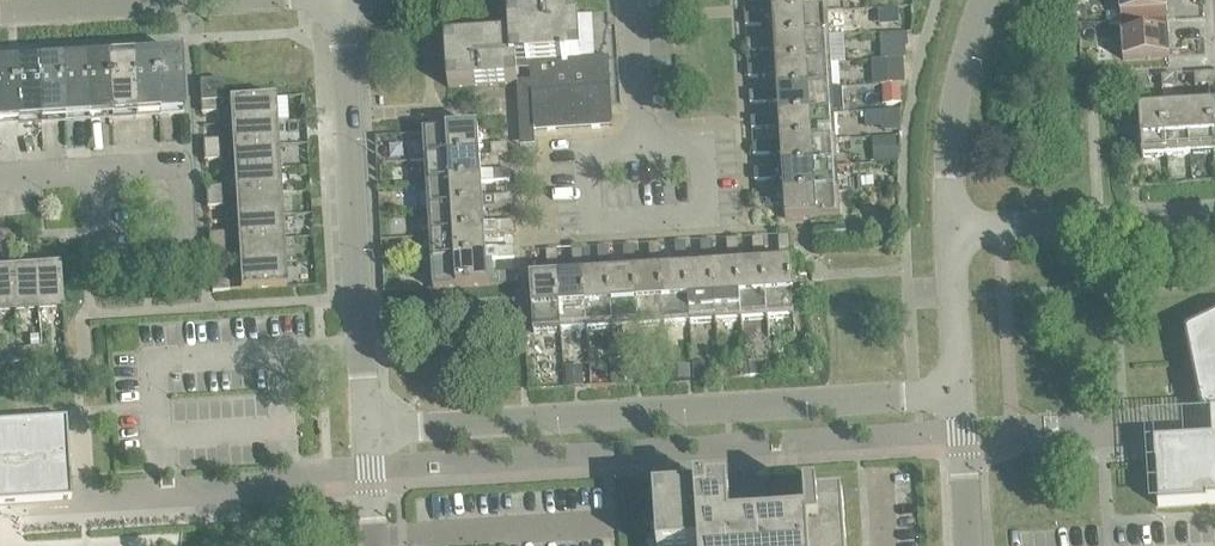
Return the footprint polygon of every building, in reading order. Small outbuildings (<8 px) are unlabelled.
[(774,14),(772,14),(772,15),(773,15),(827,11),(825,11),(825,0),(773,0),(774,14)] [(1120,24),(1166,21),(1165,0),(1119,0),(1120,24)] [(772,14),(744,16),(745,27),(775,25),(776,40),(774,40),(774,41),(829,37),(829,36),(827,37),(825,12),(827,12),(827,11),(773,15),(772,15),(772,14)] [(455,88),(517,84),(516,64),(530,63),(534,131),(612,126),(608,58),(580,60),(577,14),(508,19),(510,38),(452,42),(455,88)] [(1166,21),(1120,24),(1123,59),(1122,59),(1122,60),(1169,58),(1166,21)] [(907,33),(880,34),(881,60),(886,60),(904,59),(906,59),(905,47),(908,47),(907,33)] [(774,40),(746,41),(747,52),(777,50),(778,65),(775,66),(830,63),(831,63),(830,62),(828,62),(827,38),(829,38),(829,37),(774,41),(774,40)] [(904,59),(886,60),(887,85),(900,85),(905,85),(904,59)] [(180,61),(155,62),(158,115),(181,114),(181,115),(183,114),(180,61)] [(155,62),(131,64),(134,116),(158,115),(155,62)] [(775,66),(747,67),(748,78),(778,76),(779,91),(777,91),(777,92),(832,89),(832,88),(830,88),(828,64),(831,64),(831,63),(830,63),(775,66)] [(131,64),(108,65),(111,118),(134,116),(131,64)] [(108,65),(84,67),(87,119),(111,118),(108,65)] [(84,67),(60,68),(64,121),(87,119),(84,67)] [(60,68),(37,70),(40,122),(64,121),(60,68)] [(37,70),(13,71),(16,124),(40,122),(37,70)] [(13,71),(0,72),(0,125),(16,124),(13,71)] [(1209,85),(1208,73),(1194,74),(1194,86),(1209,85)] [(1176,87),(1175,75),(1161,76),(1162,88),(1176,87)] [(1147,77),(1133,78),(1133,90),(1148,89),(1147,77)] [(200,102),(217,101),(223,101),(222,80),(199,82),(200,102)] [(887,85),(882,85),(883,105),(900,105),(900,85),(887,85)] [(777,91),(749,93),(750,104),(780,102),(781,117),(779,117),(779,118),(833,114),(834,114),(832,114),(830,90),(832,89),(777,92),(777,91)] [(229,125),(229,126),(275,123),(275,122),(273,122),(272,100),(274,100),(274,98),(228,101),(228,102),(230,102),(232,125),(229,125)] [(217,101),(200,102),(201,113),(218,112),(217,101)] [(1210,108),(1187,109),(1190,155),(1213,154),(1210,108)] [(1187,109),(1163,111),(1166,157),(1190,155),(1187,109)] [(900,110),(881,111),(882,132),(901,131),(900,110)] [(1166,157),(1163,111),(1140,112),(1139,112),(1142,159),(1143,159),(1143,158),(1166,157)] [(779,117),(751,119),(751,130),(781,128),(782,143),(780,143),(780,144),(835,140),(835,139),(833,140),(832,115),(834,115),(834,114),(833,114),(779,118),(779,117)] [(231,148),(231,149),(277,146),(277,145),(275,145),(273,124),(275,124),(275,123),(229,126),(232,126),(233,148),(231,148)] [(478,129),(423,133),(423,135),(425,135),(427,159),(425,159),(425,160),(480,156),(480,157),(508,155),(507,146),(477,147),(476,132),(478,131),(478,129)] [(896,137),(872,139),(874,163),(897,161),(896,137)] [(202,141),(203,151),(220,150),(219,140),(202,141)] [(780,143),(752,145),(753,155),(783,153),(784,168),(782,169),(837,166),(837,165),(835,165),(833,141),(835,141),(835,140),(780,144),(780,143)] [(232,172),(278,170),(278,169),(276,169),(275,147),(277,147),(277,146),(231,149),(231,150),(233,150),(235,171),(232,172)] [(220,150),(203,151),(204,160),(221,159),(220,150)] [(480,156),(425,160),(425,161),(427,160),(428,185),(426,185),(426,186),(481,182),(481,183),(509,181),(509,177),(509,171),(479,173),(478,157),(480,157),(480,156)] [(782,169),(754,170),(754,181),(785,179),(785,194),(783,194),(783,195),(838,192),(838,191),(836,191),(835,167),(837,167),(837,166),(782,169)] [(234,195),(234,196),(280,193),(280,192),(277,192),(276,170),(278,170),(232,172),(232,173),(235,173),(236,195),(234,195)] [(874,177),(857,178),(858,190),(874,190),(874,177)] [(481,182),(426,186),(428,186),(430,210),(428,211),(483,208),(483,209),(511,207),(510,197),(480,199),(479,183),(481,183),(481,182)] [(205,188),(206,197),(223,196),(222,187),(205,188)] [(783,194),(755,196),(756,207),(786,205),(787,220),(785,220),(785,222),(810,221),(840,219),(840,217),(838,217),(836,193),(838,192),(783,195),(783,194)] [(235,218),(235,219),(281,216),(281,215),(279,216),(277,194),(280,194),(280,193),(234,196),(236,196),(237,218),(235,218)] [(223,196),(206,197),(206,207),(223,206),(223,196)] [(483,208),(428,211),(428,212),(430,212),(431,236),(429,236),(429,237),(484,234),(513,233),(512,223),(482,225),(481,209),(483,209),(483,208)] [(237,242),(283,240),(283,239),(280,239),(279,217),(281,217),(281,216),(235,219),(235,220),(238,220),(239,242),(237,242)] [(846,228),(816,229),(817,243),(846,242),(846,228)] [(208,234),(209,244),(226,243),(225,233),(208,234)] [(484,234),(429,237),(429,238),(431,238),(433,262),(431,262),(431,263),(486,259),(486,260),(514,258),(513,249),(483,250),(482,235),(484,234)] [(764,266),(767,321),(768,321),(768,319),(792,318),(792,320),(794,319),(791,264),(800,264),(799,250),(796,250),(789,250),(789,236),(779,237),(781,267),(765,268),(764,266)] [(739,268),(738,268),(741,323),(742,323),(742,321),(766,319),(766,321),(767,321),(764,266),(763,238),(753,239),(755,269),(739,270),(739,268)] [(238,265),(238,266),(284,263),(284,262),(282,262),(280,241),(283,240),(237,242),(237,243),(239,243),(240,265),(238,265)] [(713,269),(712,269),(716,324),(716,322),(741,321),(741,323),(738,268),(739,268),(737,240),(727,240),(729,270),(713,271),(713,269)] [(687,271),(686,271),(690,326),(691,326),(690,324),(715,322),(715,324),(716,324),(712,269),(713,269),(711,241),(701,242),(703,272),(687,273),(687,271)] [(226,243),(209,244),(209,254),(226,253),(226,243)] [(661,273),(664,328),(665,328),(665,325),(689,324),(689,326),(690,326),(686,271),(687,271),(685,243),(675,244),(677,274),(662,275),(661,273)] [(636,274),(635,274),(638,329),(639,329),(639,327),(663,326),(663,328),(664,328),(661,273),(660,245),(650,245),(652,275),(636,276),(636,274)] [(610,276),(609,276),(613,331),(613,329),(637,327),(638,329),(635,274),(636,274),(634,246),(624,247),(626,277),(610,278),(610,276)] [(584,277),(583,277),(587,332),(587,330),(612,329),(612,331),(613,331),(609,276),(610,276),(608,248),(598,248),(600,278),(584,279),(584,277)] [(558,279),(557,279),(561,334),(562,334),(562,332),(586,330),(586,332),(587,332),(583,277),(584,277),(582,249),(572,250),(574,280),(558,281),(558,279)] [(531,281),(530,281),(532,311),(534,336),(536,336),(536,334),(560,332),(560,334),(561,334),(557,279),(558,279),(556,251),(547,252),(549,282),(532,283),(532,281),(531,281)] [(486,259),(431,263),(431,264),(433,263),(435,288),(432,288),(433,290),(488,286),(499,285),(516,284),(515,274),(485,276),(484,260),(486,260),(486,259)] [(284,263),(238,266),(238,267),(240,266),(242,289),(239,289),(240,290),(286,288),(285,286),(283,286),(282,264),(284,264),(284,263)] [(35,268),(34,268),(37,314),(38,314),(37,312),(60,310),(60,313),(62,313),(59,267),(57,267),(57,269),(35,270),(35,268)] [(11,270),(10,270),(13,316),(14,316),(14,313),(36,312),(36,314),(37,314),(34,268),(33,268),(33,270),(11,272),(11,270)] [(12,313),(13,316),(10,270),(10,272),(0,273),(0,314),(12,313)] [(211,282),(212,292),(229,291),(228,281),(211,282)] [(800,287),(800,305),(811,305),(812,287),(800,287)] [(1157,506),(1214,503),(1214,317),(1187,331),(1186,332),(1185,333),(1185,334),(1185,335),(1185,336),(1200,408),(1200,410),(1201,411),(1202,413),(1203,414),(1204,415),(1206,416),(1210,417),(1212,440),(1153,444),(1157,506)] [(37,336),(29,337),(29,349),(38,348),(37,336)] [(49,347),(39,348),(40,362),(50,362),(49,347)] [(40,362),(39,348),(38,348),(29,349),(30,363),(40,362)] [(638,360),(615,362),(616,385),(639,384),(638,360)] [(704,362),(691,362),(692,380),(705,380),(704,362)] [(769,362),(749,362),(750,376),(769,376),(769,373),(769,362)] [(582,366),(565,367),(566,388),(583,387),(582,366)] [(689,366),(678,366),(679,381),(690,381),(689,366)] [(71,499),(69,474),(66,419),(0,423),(0,503),(71,499)] [(657,545),(846,545),(843,499),(818,500),(818,498),(804,499),(806,526),(730,531),(727,494),(706,495),(706,493),(695,494),(695,496),(654,498),(657,545)]
